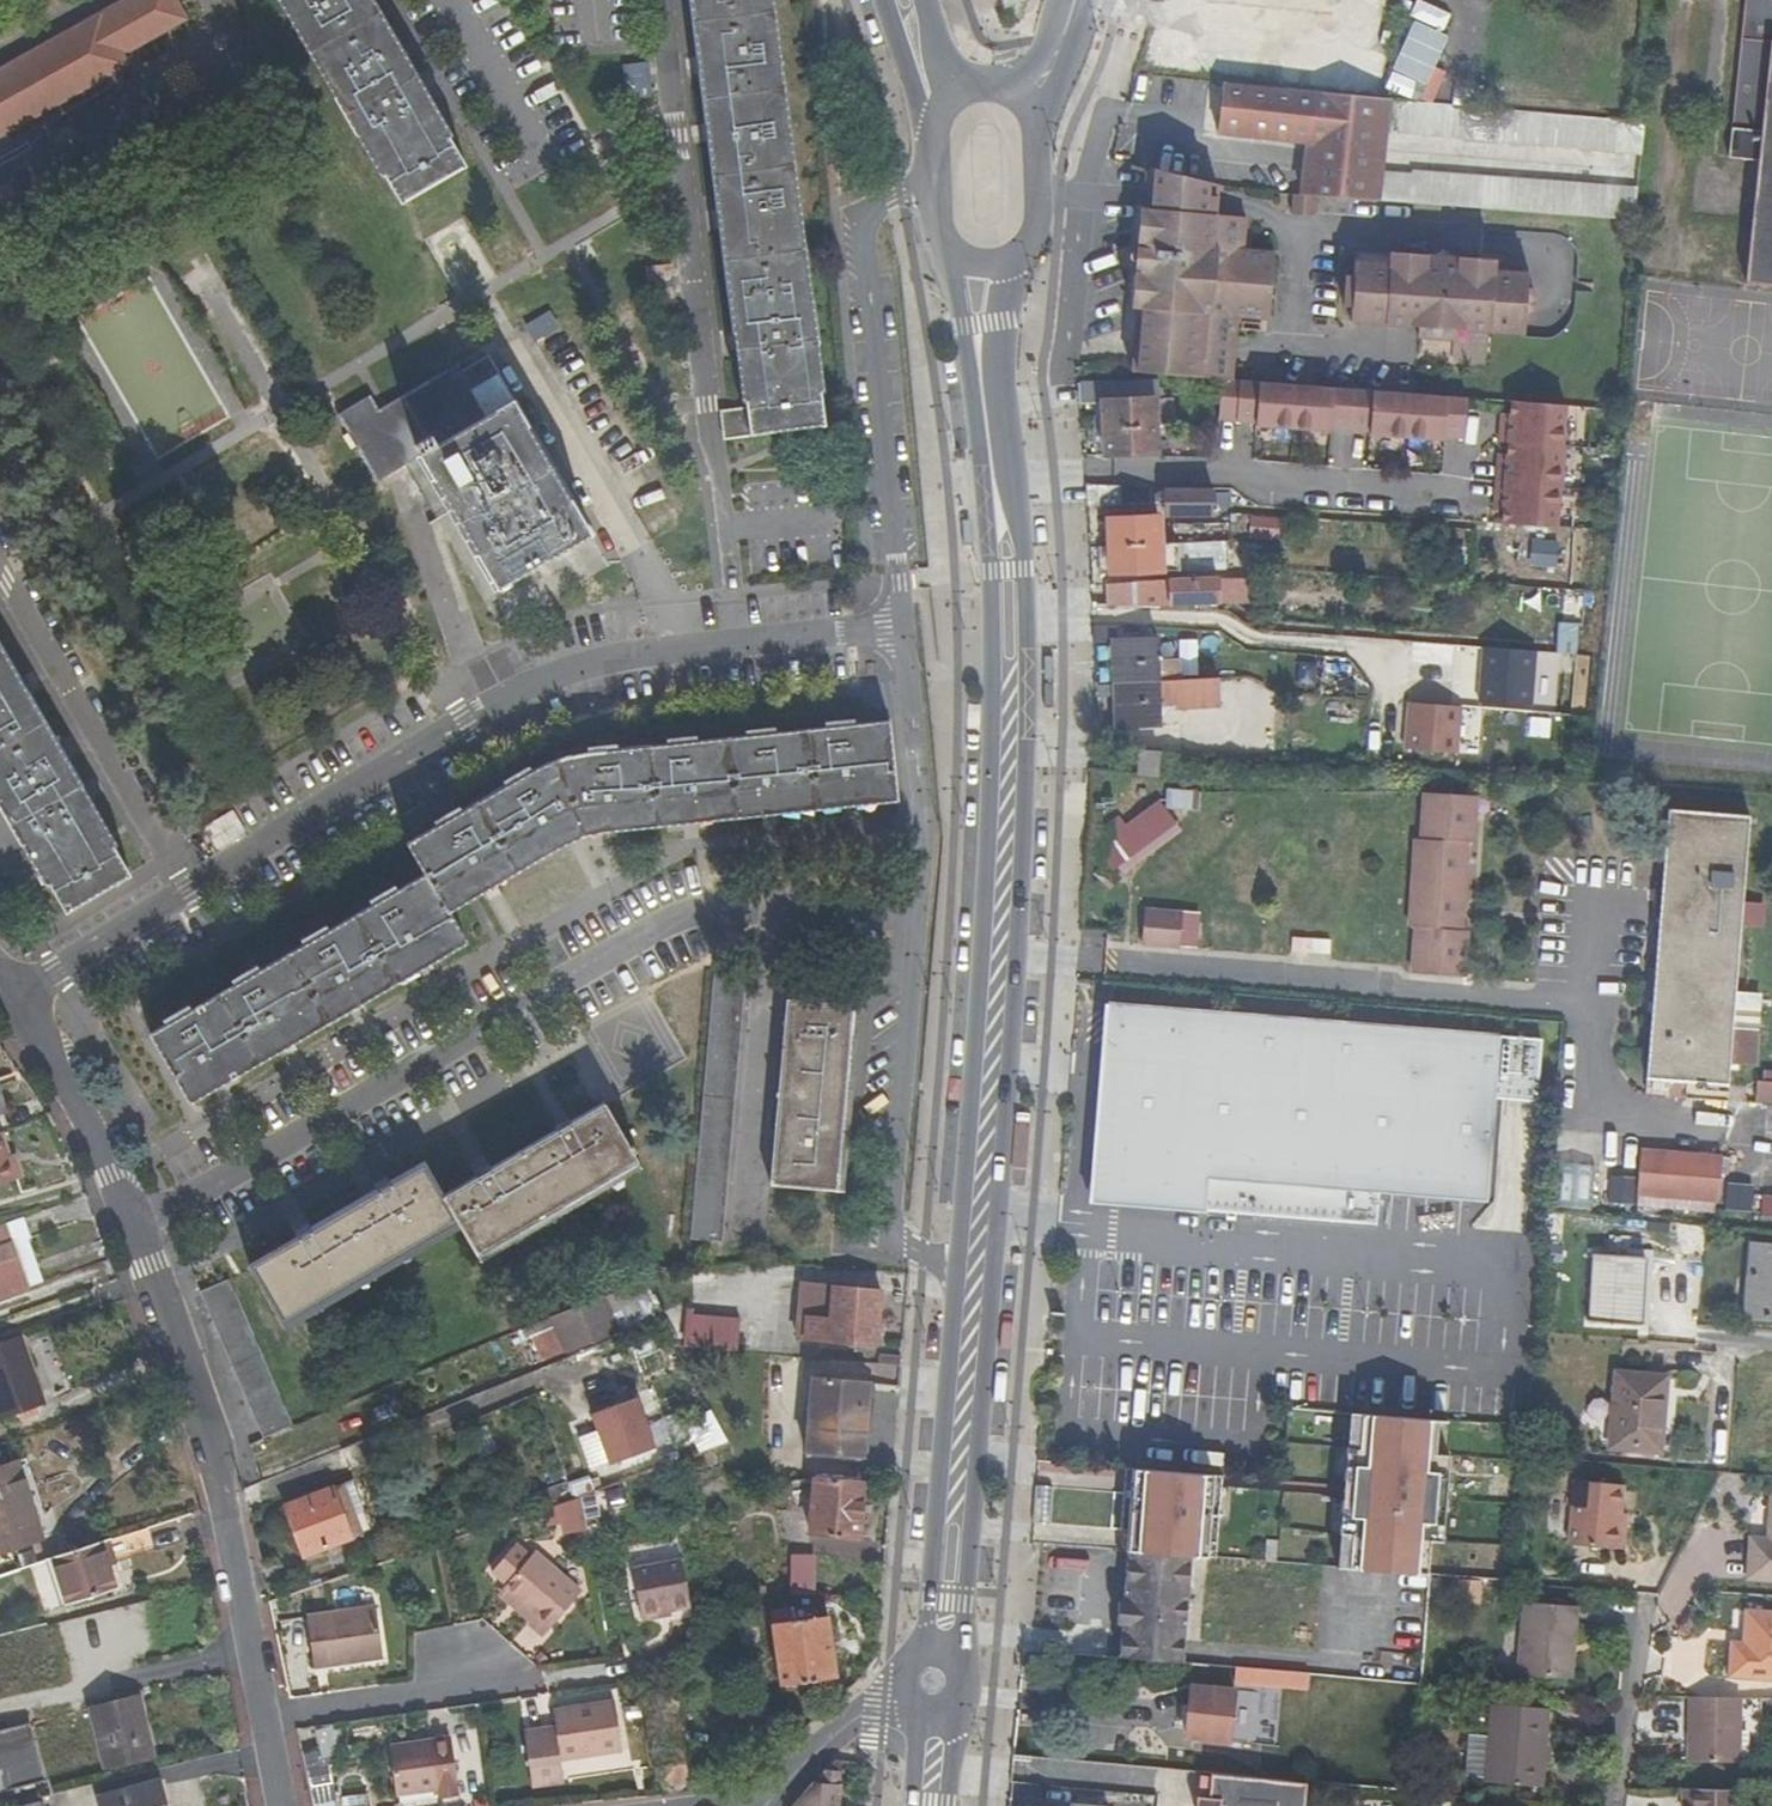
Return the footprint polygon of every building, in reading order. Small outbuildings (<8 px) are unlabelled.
[(135,58),(130,48),(183,19),(172,0),(129,0),(96,18),(100,29),(73,44),(68,34),(0,72),(0,134),(135,58)] [(331,101),(335,99),(320,75),(278,0),(273,0),(307,60),(331,101)] [(365,0),(278,0),(320,75),(335,99),(331,101),(350,137),(355,134),(381,178),(380,179),(394,206),(458,170),(443,143),(441,144),(407,85),(413,82),(365,0)] [(739,398),(750,396),(751,403),(725,406),(729,434),(825,421),(821,389),(818,389),(813,337),(818,336),(813,300),(808,300),(766,0),(686,0),(700,103),(714,205),(727,305),(737,382),(739,398)] [(808,300),(813,300),(772,0),(766,0),(808,300)] [(1762,0),(1756,0),(1743,161),(1771,164),(1771,1),(1762,0)] [(73,44),(100,29),(96,18),(68,34),(73,44)] [(1406,18),(1388,69),(1427,83),(1444,31),(1406,18)] [(650,61),(624,65),(630,101),(656,97),(650,61)] [(1298,140),(1371,148),(1372,129),(1630,156),(1633,124),(1485,109),(1213,81),(1208,131),(1298,140)] [(377,181),(380,179),(381,178),(355,134),(350,137),(377,181)] [(1296,163),(1369,169),(1371,148),(1298,140),(1296,163)] [(1402,169),(1402,172),(1369,169),(1296,163),(1292,197),(1294,197),(1316,198),(1495,212),(1625,221),(1628,189),(1402,169)] [(1209,219),(1211,188),(1145,169),(1143,208),(1135,208),(1132,251),(1128,251),(1125,254),(1123,258),(1124,262),(1126,265),(1130,267),(1127,309),(1132,309),(1128,374),(1197,379),(1215,381),(1226,381),(1231,318),(1262,320),(1267,256),(1237,253),(1240,221),(1209,219)] [(1292,215),(1314,217),(1316,198),(1294,197),(1292,215)] [(1413,339),(1449,342),(1451,332),(1517,337),(1517,323),(1528,323),(1531,292),(1522,292),(1523,277),(1488,273),(1488,263),(1353,252),(1351,277),(1341,277),(1339,306),(1347,307),(1346,323),(1413,329),(1413,339)] [(537,341),(558,330),(549,313),(528,325),(537,341)] [(813,337),(818,389),(821,389),(825,389),(818,336),(813,337)] [(386,472),(415,456),(435,492),(445,511),(461,503),(505,580),(601,526),(561,454),(525,394),(500,408),(470,356),(390,401),(382,387),(347,406),(386,472)] [(1457,440),(1460,400),(1377,394),(1256,384),(1226,381),(1215,381),(1211,421),(1249,424),(1249,428),(1324,433),(1324,430),(1363,433),(1363,436),(1437,442),(1438,439),(1457,440)] [(1157,459),(1155,433),(1163,433),(1161,384),(1076,385),(1077,399),(1078,407),(1093,407),(1103,407),(1105,457),(1105,459),(1157,459)] [(1504,404),(1503,416),(1503,424),(1494,423),(1493,443),(1501,444),(1500,455),(1500,463),(1491,463),(1488,502),(1497,503),(1496,511),(1495,523),(1548,528),(1552,488),(1554,488),(1557,448),(1556,448),(1559,408),(1504,404)] [(1105,457),(1103,407),(1093,407),(1095,457),(1105,457)] [(1492,455),(1491,463),(1500,463),(1500,455),(1492,455)] [(1086,511),(1119,506),(1118,488),(1085,489),(1086,504),(1086,511)] [(1217,512),(1217,488),(1162,490),(1164,514),(1217,512)] [(1497,503),(1488,502),(1488,510),(1496,511),(1497,503)] [(1235,531),(1253,531),(1258,516),(1233,514),(1233,526),(1233,531),(1235,531)] [(1159,524),(1158,515),(1107,520),(1108,546),(1160,544),(1159,524)] [(1281,518),(1258,516),(1253,531),(1253,536),(1276,538),(1281,518)] [(1099,547),(1108,546),(1107,520),(1098,521),(1099,529),(1099,547)] [(1234,544),(1234,533),(1232,533),(1224,533),(1223,541),(1234,544)] [(1529,537),(1525,564),(1552,568),(1557,542),(1529,537)] [(1225,567),(1224,551),(1223,541),(1178,543),(1179,570),(1225,567)] [(1223,541),(1224,551),(1234,552),(1234,544),(1223,541)] [(1109,572),(1179,570),(1178,543),(1160,544),(1108,546),(1109,572)] [(1101,573),(1109,572),(1108,546),(1099,547),(1101,565),(1101,573)] [(1170,608),(1218,603),(1217,580),(1169,581),(1135,582),(1135,607),(1159,608),(1170,608)] [(1135,582),(1105,583),(1107,605),(1135,607),(1135,582)] [(1552,650),(1573,654),(1578,624),(1557,620),(1552,650)] [(1111,683),(1177,681),(1177,664),(1155,665),(1155,639),(1111,639),(1111,683)] [(25,836),(52,885),(67,912),(129,876),(76,791),(82,788),(0,646),(0,792),(6,802),(2,805),(21,838),(25,836)] [(1481,703),(1534,707),(1538,653),(1486,648),(1481,703)] [(1159,720),(1159,708),(1173,707),(1219,706),(1218,679),(1177,681),(1111,683),(1114,728),(1159,726),(1159,720)] [(1406,750),(1459,755),(1463,709),(1411,704),(1406,750)] [(824,728),(855,724),(856,718),(824,721),(824,728)] [(447,909),(571,833),(596,831),(740,815),(893,794),(887,720),(855,724),(824,728),(774,734),(743,737),(696,743),(666,747),(616,753),(585,757),(568,759),(535,771),(510,787),(467,813),(441,829),(413,846),(430,877),(401,894),(375,909),(332,933),(306,948),(263,972),(237,987),(195,1011),(167,1027),(151,1036),(187,1097),(291,1040),(312,1027),(373,993),(465,939),(450,914),(447,909)] [(743,737),(774,734),(774,728),(743,731),(743,737)] [(666,747),(696,743),(695,737),(666,740),(666,747)] [(615,746),(586,749),(585,757),(616,753),(615,746)] [(1136,761),(1135,773),(1160,775),(1162,751),(1141,749),(1140,761),(1136,761)] [(532,766),(507,782),(510,787),(535,771),(532,766)] [(1144,789),(1135,787),(1134,795),(1143,797),(1144,789)] [(1201,795),(1168,792),(1166,809),(1199,813),(1201,795)] [(1472,843),(1476,796),(1425,793),(1422,838),(1415,837),(1409,928),(1415,928),(1411,972),(1462,976),(1465,929),(1460,929),(1466,843),(1472,843)] [(596,831),(571,833),(447,909),(450,914),(487,892),(559,848),(574,839),(615,834),(691,825),(772,815),(853,805),(894,801),(893,794),(740,815),(596,831)] [(1175,824),(1159,803),(1124,829),(1119,821),(1104,831),(1110,840),(1087,857),(1097,872),(1095,881),(1104,884),(1107,874),(1175,824)] [(441,829),(467,813),(463,809),(438,823),(441,829)] [(1741,904),(1748,815),(1669,810),(1647,1081),(1651,1081),(1650,1094),(1688,1097),(1689,1085),(1726,1088),(1728,1065),(1753,1067),(1758,1007),(1733,1004),(1739,926),(1761,928),(1762,906),(1741,904)] [(47,886),(52,885),(25,836),(21,838),(47,886)] [(375,909),(401,894),(398,888),(371,903),(375,909)] [(1144,910),(1141,938),(1178,942),(1181,913),(1144,910)] [(306,948),(332,933),(329,928),(303,943),(306,948)] [(1329,955),(1331,940),(1290,935),(1289,950),(1329,955)] [(1178,942),(1141,938),(1140,945),(1178,948),(1178,942)] [(187,1097),(190,1103),(208,1093),(284,1050),(358,1008),(431,968),(468,947),(465,939),(373,993),(312,1027),(291,1040),(187,1097)] [(237,987),(263,972),(260,967),(234,982),(237,987)] [(743,977),(710,974),(688,1245),(721,1248),(743,977)] [(1204,1208),(1207,1174),(1134,1168),(1133,1176),(1100,1173),(1101,1166),(1099,1166),(1113,1002),(1106,1002),(1088,1198),(1204,1208)] [(1537,1085),(1541,1039),(1113,1002),(1099,1166),(1101,1166),(1100,1173),(1133,1176),(1134,1168),(1207,1174),(1204,1208),(1376,1221),(1378,1189),(1484,1198),(1494,1082),(1537,1085)] [(167,1027),(195,1011),(192,1005),(164,1021),(167,1027)] [(836,1195),(852,1012),(784,1006),(768,1190),(836,1195)] [(1771,1084),(1771,1073),(1764,1073),(1763,1083),(1771,1084)] [(1771,1100),(1771,1084),(1763,1083),(1756,1083),(1755,1099),(1771,1100)] [(267,1258),(251,1266),(284,1323),(459,1225),(462,1230),(477,1257),(552,1215),(638,1165),(635,1159),(638,1157),(632,1147),(630,1148),(606,1107),(549,1140),(468,1187),(445,1200),(425,1167),(351,1209),(320,1226),(282,1250),(267,1258)] [(18,1181),(2,1133),(0,1134),(0,1187),(18,1181)] [(1722,1159),(1641,1152),(1637,1198),(1718,1205),(1722,1159)] [(1590,1163),(1557,1162),(1555,1205),(1588,1207),(1590,1163)] [(481,1264),(643,1172),(638,1165),(552,1215),(477,1257),(481,1264)] [(1610,1204),(1633,1206),(1634,1183),(1611,1181),(1610,1204)] [(1721,1208),(1748,1208),(1748,1181),(1722,1181),(1721,1208)] [(1757,1192),(1755,1214),(1771,1216),(1771,1193),(1757,1192)] [(27,1287),(41,1282),(20,1220),(6,1225),(27,1287)] [(27,1287),(6,1225),(0,1227),(0,1297),(27,1287)] [(288,1330),(462,1230),(459,1225),(284,1323),(288,1330)] [(1752,1244),(1745,1318),(1771,1321),(1771,1245),(1752,1244)] [(1590,1323),(1638,1326),(1643,1258),(1594,1257),(1590,1323)] [(265,1438),(296,1425),(232,1278),(201,1292),(265,1438)] [(877,1344),(881,1289),(800,1283),(796,1338),(877,1344)] [(619,1333),(605,1302),(556,1322),(569,1354),(619,1333)] [(693,1317),(690,1348),(737,1352),(740,1321),(693,1317)] [(0,1342),(0,1419),(20,1412),(38,1405),(48,1402),(25,1334),(0,1342)] [(1666,1387),(1653,1387),(1653,1375),(1615,1372),(1610,1447),(1661,1451),(1666,1387)] [(1653,1375),(1653,1387),(1666,1387),(1667,1376),(1653,1375)] [(862,1457),(870,1385),(814,1378),(805,1450),(862,1457)] [(610,1466),(655,1451),(638,1401),(593,1416),(610,1466)] [(24,1422),(42,1416),(38,1405),(20,1412),(24,1422)] [(1358,1442),(1361,1410),(1348,1409),(1346,1440),(1358,1442)] [(1358,1442),(1346,1440),(1338,1534),(1349,1534),(1347,1567),(1418,1573),(1421,1540),(1433,1542),(1441,1450),(1429,1449),(1432,1416),(1361,1410),(1358,1442)] [(1429,1449),(1441,1450),(1444,1417),(1432,1416),(1429,1449)] [(45,1535),(18,1457),(0,1463),(0,1549),(45,1535)] [(1126,1549),(1189,1555),(1213,1557),(1220,1474),(1124,1466),(1119,1528),(1128,1528),(1128,1531),(1127,1545),(1126,1549)] [(1623,1484),(1574,1480),(1569,1543),(1617,1547),(1623,1484)] [(373,1529),(358,1482),(287,1507),(303,1555),(373,1529)] [(810,1536),(859,1540),(864,1486),(861,1486),(813,1482),(810,1536)] [(567,1532),(586,1527),(579,1496),(561,1502),(567,1532)] [(107,1536),(114,1559),(152,1547),(144,1524),(107,1536)] [(1349,1534),(1338,1534),(1335,1567),(1347,1567),(1349,1534)] [(122,1582),(114,1559),(107,1536),(58,1552),(73,1599),(122,1582)] [(1756,1539),(1754,1580),(1771,1581),(1771,1539),(1756,1539)] [(1421,1540),(1418,1573),(1430,1574),(1433,1542),(1421,1540)] [(581,1590),(536,1552),(533,1557),(517,1544),(494,1572),(509,1585),(505,1590),(549,1628),(581,1590)] [(1121,1623),(1119,1656),(1181,1662),(1189,1555),(1126,1549),(1123,1602),(1117,1602),(1116,1621),(1118,1620),(1121,1621),(1121,1623)] [(666,1606),(695,1599),(685,1554),(636,1564),(647,1614),(667,1609),(666,1606)] [(778,1597),(799,1597),(798,1564),(779,1564),(778,1597)] [(1478,1602),(1479,1579),(1455,1578),(1455,1601),(1478,1602)] [(1577,1644),(1579,1609),(1524,1603),(1517,1675),(1565,1680),(1568,1643),(1577,1644)] [(385,1657),(377,1605),(310,1614),(318,1667),(385,1657)] [(792,1620),(791,1607),(771,1609),(780,1685),(837,1678),(830,1616),(792,1620)] [(1754,1643),(1756,1611),(1749,1610),(1748,1643),(1754,1643)] [(1756,1611),(1754,1643),(1748,1643),(1735,1642),(1733,1679),(1771,1681),(1771,1611),(1756,1611)] [(1250,1682),(1279,1685),(1280,1670),(1251,1668),(1250,1682)] [(1188,1687),(1183,1738),(1227,1741),(1230,1690),(1188,1687)] [(151,1754),(138,1695),(90,1707),(104,1765),(151,1754)] [(1695,1764),(1747,1764),(1747,1699),(1696,1699),(1695,1764)] [(626,1753),(618,1702),(557,1712),(560,1730),(527,1736),(536,1788),(569,1783),(565,1763),(626,1753)] [(1546,1786),(1551,1710),(1495,1705),(1488,1782),(1546,1786)] [(28,1722),(0,1729),(0,1792),(43,1781),(28,1722)] [(459,1787),(451,1737),(392,1747),(400,1796),(441,1790),(443,1798),(460,1795),(459,1787)] [(307,1775),(308,1778),(326,1775),(320,1747),(302,1751),(307,1775)] [(840,1763),(834,1762),(793,1805),(837,1805),(840,1763)] [(865,1766),(857,1765),(854,1800),(866,1801),(870,1776),(865,1766)] [(1209,1771),(1206,1797),(1194,1796),(1193,1805),(1306,1805),(1308,1780),(1269,1776),(1209,1771)] [(160,1780),(99,1798),(102,1805),(167,1805),(160,1780)] [(1741,1792),(1686,1790),(1686,1805),(1741,1805),(1741,1792)]
